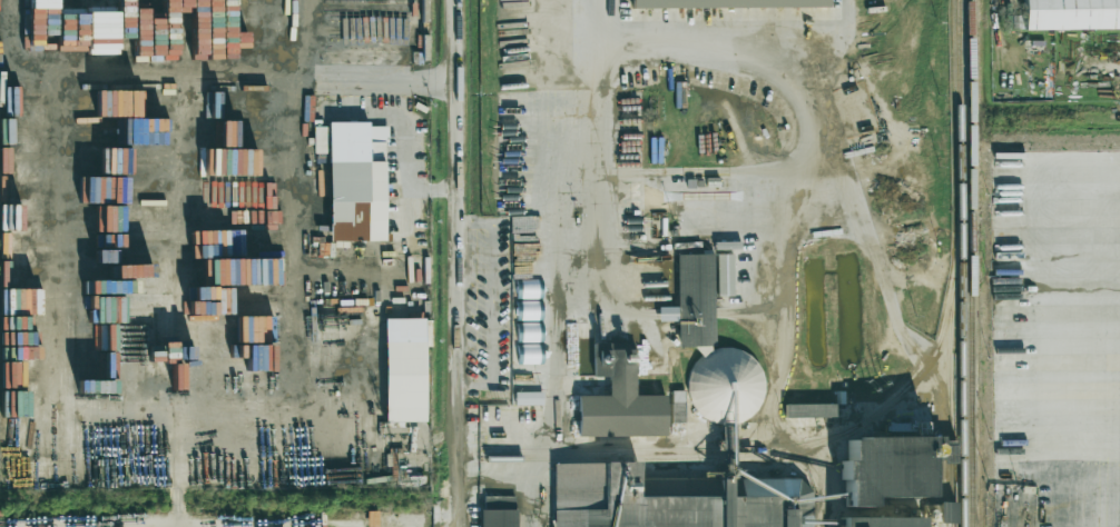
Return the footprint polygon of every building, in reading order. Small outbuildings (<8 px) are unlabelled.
[(632,8),(829,6),(829,0),(632,0),(632,8)] [(1023,13),(1018,14),(1018,30),(1119,29),(1119,0),(1023,0),(1023,13)] [(384,241),(385,124),(329,123),(329,241),(384,241)] [(712,254),(677,255),(679,307),(660,308),(658,311),(658,321),(677,321),(678,347),(690,347),(701,354),(688,375),(690,409),(715,424),(748,422),(763,397),(762,363),(736,348),(712,349),(716,342),(712,254)] [(733,254),(717,254),(717,296),(734,296),(733,254)] [(539,299),(538,280),(520,280),(521,299),(539,299)] [(521,320),(539,320),(538,300),(521,301),(521,320)] [(425,421),(424,318),(384,318),(385,422),(425,421)] [(539,323),(522,323),(522,342),(539,341),(539,323)] [(666,436),(666,395),(635,395),(635,343),(587,343),(588,376),(609,376),(609,396),(578,396),(578,436),(666,436)] [(539,364),(539,345),(522,345),(522,364),(539,364)] [(685,422),(684,391),(672,391),(672,423),(685,422)] [(515,404),(543,405),(543,392),(515,392),(515,404)] [(834,403),(785,404),(786,418),(835,417),(834,403)] [(930,497),(930,436),(848,437),(848,460),(843,460),(844,507),(872,507),(872,498),(930,497)] [(941,522),(956,523),(957,502),(942,502),(941,522)] [(481,509),(481,526),(517,526),(517,509),(481,509)] [(922,517),(840,518),(840,526),(922,526),(922,517)]
